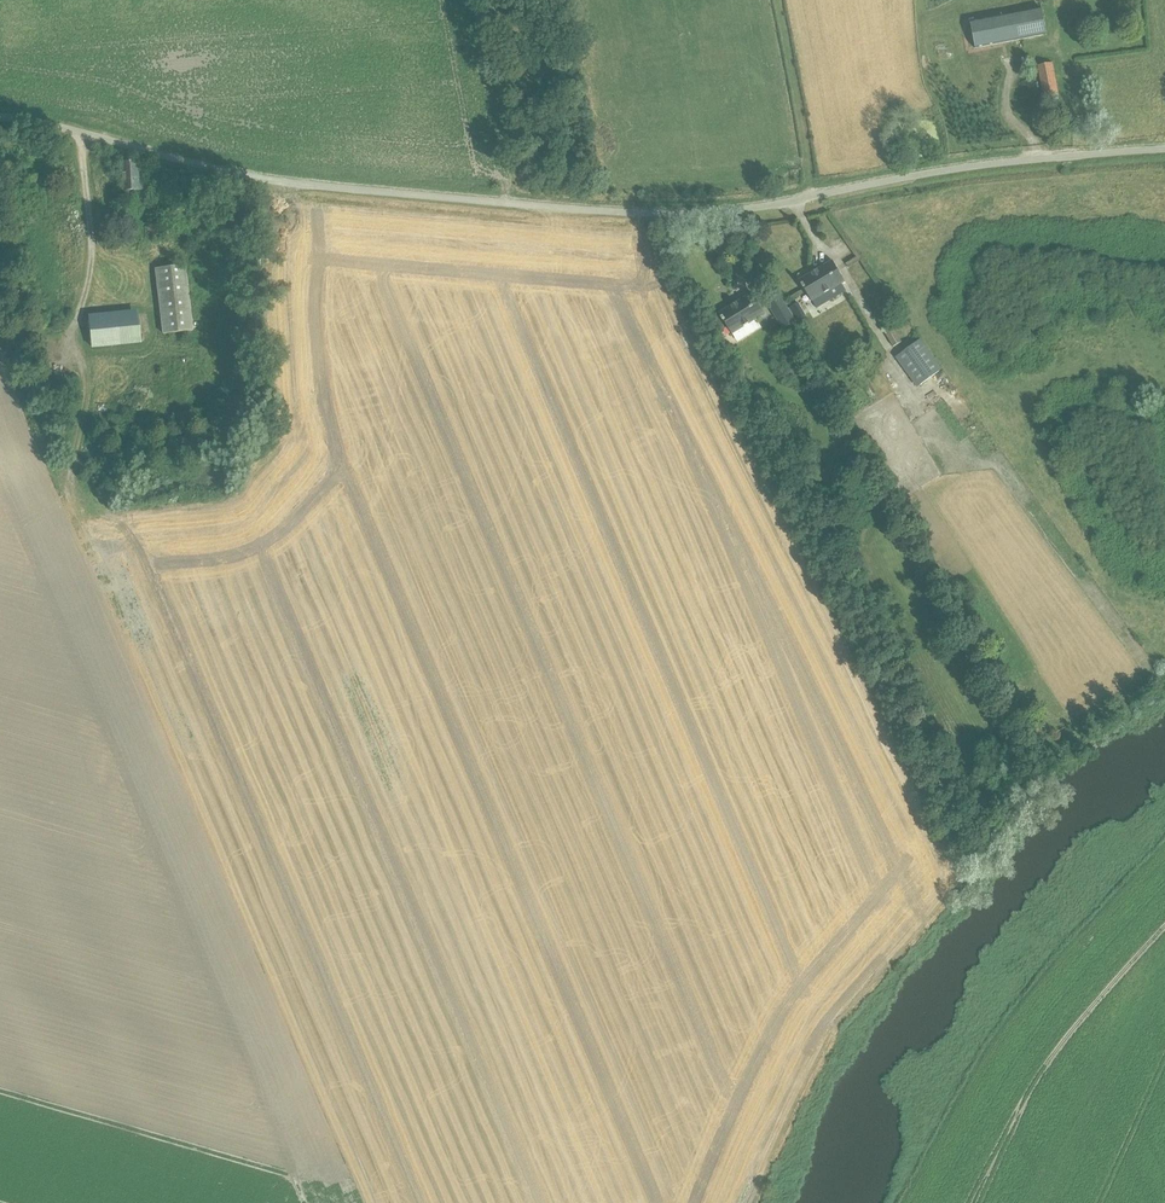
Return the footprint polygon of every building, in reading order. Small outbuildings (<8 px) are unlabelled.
[(1034,10),(970,23),(975,49),(977,49),(1046,35),(1041,9),(1034,10)] [(1046,100),(1060,98),(1057,66),(1043,67),(1046,100)] [(121,162),(123,191),(142,191),(142,193),(146,193),(145,175),(159,175),(159,170),(156,170),(156,166),(145,167),(144,161),(121,162)] [(151,237),(168,234),(167,225),(144,228),(145,237),(151,236),(151,237)] [(833,261),(799,280),(811,301),(825,293),(829,300),(838,294),(834,288),(842,283),(845,282),(833,261)] [(184,265),(155,268),(163,334),(192,331),(184,265)] [(732,334),(765,314),(752,293),(719,314),(732,334)] [(777,295),(765,303),(782,330),(794,322),(777,295)] [(796,303),(788,308),(794,320),(803,315),(796,303)] [(93,350),(145,346),(142,312),(90,316),(93,350)] [(891,325),(883,330),(893,347),(901,342),(891,325)] [(917,341),(898,355),(920,385),(939,371),(917,341)] [(869,399),(876,396),(870,382),(863,385),(869,399)]
